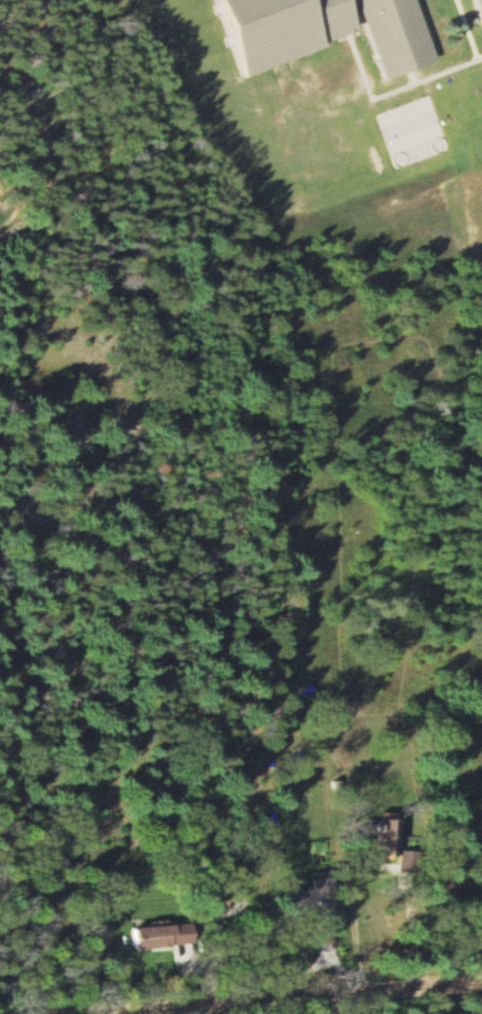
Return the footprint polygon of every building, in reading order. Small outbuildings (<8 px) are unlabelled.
[(216,76),(349,36),(341,9),(356,5),(378,77),(431,61),(412,0),(193,0),(216,76)] [(475,25),(481,23),(481,0),(468,0),(475,25)] [(397,169),(453,151),(434,96),(379,114),(397,169)] [(392,854),(392,819),(373,819),(373,854),(392,854)] [(277,912),(324,912),(324,877),(306,877),(306,890),(277,890),(277,912)] [(159,926),(120,926),(120,948),(159,948),(159,926)]
